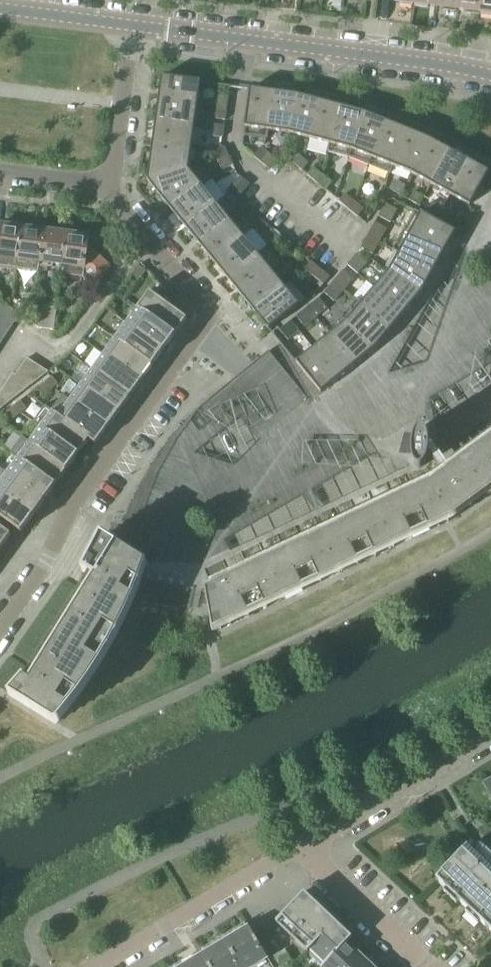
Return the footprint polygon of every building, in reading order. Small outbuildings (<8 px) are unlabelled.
[(457,9),(458,0),(435,0),(434,6),(443,7),(443,10),(455,11),(455,9),(457,9)] [(479,12),(480,0),(458,0),(457,9),(465,10),(465,12),(477,14),(477,12),(479,12)] [(479,12),(481,12),(481,14),(490,16),(490,0),(480,0),(479,12)] [(161,77),(158,99),(197,105),(200,82),(161,77)] [(243,136),(265,139),(272,92),(249,89),(243,136)] [(268,131),(288,134),(296,95),(272,92),(265,139),(267,139),(268,131)] [(218,95),(216,107),(226,109),(228,97),(218,95)] [(288,134),(309,139),(319,102),(297,96),(296,95),(288,134)] [(158,99),(155,121),(194,126),(197,105),(158,99)] [(326,152),(328,153),(340,107),(319,102),(309,139),(328,145),(326,152)] [(226,109),(216,107),(215,119),(224,121),(226,109)] [(328,153),(348,158),(363,113),(340,107),(328,153)] [(348,158),(368,166),(386,122),(363,113),(348,158)] [(155,121),(152,142),(191,147),(194,126),(155,121)] [(390,175),(393,167),(391,167),(406,130),(386,122),(368,166),(390,175)] [(214,125),(212,137),(222,138),(224,126),(214,125)] [(393,167),(412,175),(428,139),(406,130),(391,167),(393,167)] [(412,175),(431,185),(450,151),(428,139),(412,175)] [(147,181),(188,170),(191,147),(152,142),(147,181)] [(213,152),(217,161),(228,156),(224,147),(213,152)] [(253,157),(268,169),(276,160),(261,147),(253,157)] [(431,185),(450,196),(468,161),(450,151),(431,185)] [(228,156),(217,161),(222,170),(233,165),(228,156)] [(299,156),(292,163),(301,171),(308,163),(299,156)] [(468,161),(450,196),(469,207),(480,187),(488,172),(468,161)] [(306,175),(315,183),(322,175),(313,167),(306,175)] [(147,181),(172,212),(202,187),(188,170),(147,181)] [(322,175),(315,183),(325,191),(331,183),(322,175)] [(227,192),(236,200),(249,185),(240,177),(227,192)] [(388,190),(400,196),(405,187),(394,181),(388,190)] [(268,352),(197,409),(196,410),(207,423),(205,424),(199,429),(198,431),(189,420),(174,441),(155,475),(140,513),(130,555),(145,565),(141,576),(140,579),(206,594),(206,592),(212,589),(212,587),(213,588),(230,580),(230,579),(231,578),(231,580),(248,572),(248,570),(249,571),(266,563),(266,562),(266,561),(267,563),(284,555),(284,553),(285,553),(285,554),(303,546),(302,545),(303,544),(303,546),(321,537),(321,536),(321,535),(322,537),(339,528),(339,527),(340,528),(357,520),(357,518),(358,518),(358,520),(375,511),(375,510),(376,510),(376,511),(394,503),(393,501),(394,501),(394,502),(412,494),(411,493),(412,492),(412,494),(430,486),(429,484),(430,484),(430,485),(446,474),(445,473),(446,472),(447,473),(462,462),(461,461),(462,460),(463,461),(478,450),(477,449),(478,448),(479,450),(490,441),(490,194),(489,193),(489,192),(480,187),(469,207),(455,233),(444,253),(434,272),(422,293),(419,297),(405,314),(391,331),(375,350),(372,352),(355,366),(338,380),(322,393),(320,394),(321,395),(316,399),(312,401),(310,403),(268,352)] [(172,212),(185,229),(216,204),(202,187),(172,212)] [(413,192),(408,201),(419,207),(424,198),(413,192)] [(338,202),(347,210),(354,202),(345,194),(338,202)] [(354,202),(347,210),(357,217),(363,210),(354,202)] [(427,211),(438,217),(443,208),(432,202),(427,211)] [(185,229),(199,246),(229,221),(216,204),(185,229)] [(385,204),(378,217),(390,223),(397,210),(385,204)] [(443,208),(438,217),(448,223),(453,214),(443,208)] [(414,210),(403,230),(444,253),(455,233),(414,210)] [(258,218),(252,226),(261,234),(268,226),(258,218)] [(199,246),(213,262),(243,238),(229,221),(199,246)] [(374,223),(367,236),(379,242),(386,229),(374,223)] [(18,260),(22,228),(20,228),(20,225),(10,224),(9,226),(0,225),(0,261),(6,262),(6,258),(18,260)] [(29,265),(39,267),(44,231),(35,229),(35,227),(24,225),(24,228),(22,228),(18,260),(29,262),(29,265)] [(50,264),(62,266),(66,234),(64,233),(64,231),(54,229),(53,232),(44,231),(39,267),(50,268),(50,264)] [(266,238),(275,245),(281,238),(272,230),(266,238)] [(392,251),(399,254),(399,253),(434,272),(444,253),(403,230),(392,251)] [(66,234),(62,266),(74,267),(73,277),(84,279),(96,287),(110,267),(106,263),(88,246),(89,237),(79,235),(79,233),(68,231),(68,234),(66,234)] [(379,242),(367,236),(360,248),(372,255),(379,242)] [(213,262),(226,279),(257,254),(243,238),(213,262)] [(281,238),(275,245),(284,253),(291,245),(281,238)] [(399,253),(399,254),(389,272),(419,297),(422,293),(434,272),(399,253)] [(226,279),(240,296),(270,271),(257,254),(226,279)] [(347,265),(357,274),(367,263),(356,254),(347,265)] [(310,262),(304,270),(323,285),(329,277),(310,262)] [(132,277),(140,283),(146,275),(138,269),(132,277)] [(240,296),(254,312),(284,288),(270,271),(240,296)] [(342,271),(333,282),(343,291),(353,280),(342,271)] [(389,272),(375,289),(405,314),(419,297),(389,272)] [(343,291),(333,282),(323,293),(334,302),(343,291)] [(284,288),(254,312),(268,330),(298,305),(284,288)] [(356,299),(355,300),(391,331),(405,314),(375,289),(362,304),(356,299)] [(187,320),(150,293),(138,309),(175,337),(187,320)] [(318,298),(307,308),(316,318),(327,309),(318,298)] [(38,329),(53,331),(56,309),(42,307),(43,302),(26,300),(25,312),(32,313),(31,323),(38,329)] [(355,300),(342,316),(372,352),(375,350),(391,331),(355,300)] [(0,302),(0,316),(13,324),(18,316),(1,301),(0,302)] [(316,318),(307,308),(296,317),(304,327),(316,318)] [(164,352),(175,337),(138,309),(127,325),(164,352)] [(8,332),(13,324),(0,316),(0,328),(8,332)] [(325,330),(330,336),(346,356),(355,366),(372,352),(342,316),(341,317),(325,330)] [(299,332),(290,321),(279,331),(288,341),(299,332)] [(127,325),(116,340),(153,368),(164,352),(127,325)] [(330,336),(313,350),(338,380),(355,366),(346,356),(330,336)] [(116,340),(104,356),(141,383),(153,368),(116,340)] [(338,380),(313,350),(296,364),(320,394),(322,393),(338,380)] [(141,383),(104,356),(93,371),(130,399),(141,383)] [(15,376),(23,381),(37,365),(27,359),(26,359),(15,376)] [(37,365),(23,381),(30,386),(47,372),(37,365)] [(93,371),(82,387),(119,414),(130,399),(93,371)] [(23,381),(15,376),(12,374),(0,393),(0,404),(2,407),(30,386),(23,381)] [(51,379),(43,385),(50,393),(58,387),(51,379)] [(43,385),(36,391),(42,399),(50,393),(43,385)] [(82,387),(70,402),(107,430),(119,414),(82,387)] [(59,418),(90,440),(96,445),(107,430),(70,402),(59,418)] [(20,403),(12,410),(18,417),(26,411),(20,403)] [(12,410),(4,416),(11,423),(18,417),(12,410)] [(52,413),(41,429),(78,456),(90,440),(59,418),(52,413)] [(194,423),(199,429),(205,424),(200,418),(194,423)] [(41,429),(30,444),(67,471),(78,456),(41,429)] [(424,431),(423,430),(422,430),(420,430),(419,431),(418,432),(416,433),(414,436),(408,436),(403,456),(411,457),(412,460),(412,462),(413,464),(414,466),(415,467),(416,468),(417,469),(418,469),(419,469),(420,469),(422,469),(423,468),(424,467),(425,465),(426,464),(427,462),(427,460),(428,457),(429,455),(429,453),(429,450),(429,448),(429,445),(429,443),(429,440),(428,438),(428,436),(427,435),(426,433),(425,432),(424,431)] [(479,450),(478,448),(477,449),(478,450),(463,461),(462,460),(461,461),(462,462),(447,473),(446,472),(445,473),(446,474),(430,485),(430,484),(429,484),(430,486),(412,494),(412,492),(411,493),(412,494),(394,502),(394,501),(393,501),(394,503),(376,511),(376,510),(375,510),(375,511),(358,520),(358,518),(357,518),(357,520),(340,528),(339,527),(339,528),(322,537),(321,535),(321,536),(321,537),(303,546),(303,544),(302,545),(303,546),(285,554),(285,553),(284,553),(284,555),(267,563),(266,561),(266,562),(266,563),(249,571),(248,570),(248,572),(231,580),(231,578),(230,579),(230,580),(213,588),(212,587),(212,589),(206,592),(206,594),(213,632),(219,629),(220,630),(221,630),(221,629),(230,625),(230,626),(231,625),(230,625),(248,616),(248,617),(249,617),(248,616),(266,608),(266,609),(267,608),(266,607),(284,599),(284,600),(285,600),(285,599),(302,591),(303,591),(303,590),(321,582),(322,582),(321,581),(339,573),(339,574),(340,573),(339,573),(357,565),(358,565),(357,564),(375,556),(375,557),(376,556),(393,547),(393,548),(394,548),(394,547),(411,539),(411,540),(412,539),(412,538),(429,530),(429,531),(430,531),(430,530),(447,522),(448,522),(448,521),(450,520),(470,506),(470,507),(471,506),(471,505),(486,494),(487,495),(487,494),(487,493),(490,490),(490,441),(479,450)] [(30,444),(18,460),(55,487),(67,471),(30,444)] [(18,460),(7,475),(44,502),(55,487),(18,460)] [(7,475),(0,485),(0,494),(33,518),(44,502),(7,475)] [(21,534),(33,518),(0,494),(0,519),(21,534)] [(11,536),(0,528),(0,551),(11,536)] [(90,576),(26,680),(24,680),(10,696),(55,724),(64,713),(72,704),(79,694),(86,684),(93,674),(99,664),(105,653),(111,643),(117,632),(122,621),(128,610),(132,599),(137,588),(140,579),(141,576),(145,565),(130,555),(101,537),(83,572),(90,576)] [(457,901),(468,911),(471,908),(478,915),(482,918),(479,922),(490,933),(490,870),(467,847),(436,881),(446,891),(450,888),(461,898),(457,901)] [(275,922),(307,952),(335,922),(303,892),(275,922)] [(351,937),(335,922),(307,952),(309,950),(324,964),(321,966),(322,966),(351,937)] [(226,941),(241,966),(253,966),(267,958),(248,927),(226,941)] [(362,956),(347,942),(351,937),(322,966),(352,966),(362,956)] [(203,954),(211,966),(241,966),(226,941),(203,954)] [(273,957),(278,964),(289,957),(284,950),(273,957)] [(182,966),(211,966),(203,954),(182,966)] [(362,956),(352,966),(374,966),(362,956)] [(280,966),(290,966),(293,965),(289,957),(278,964),(280,966)]
